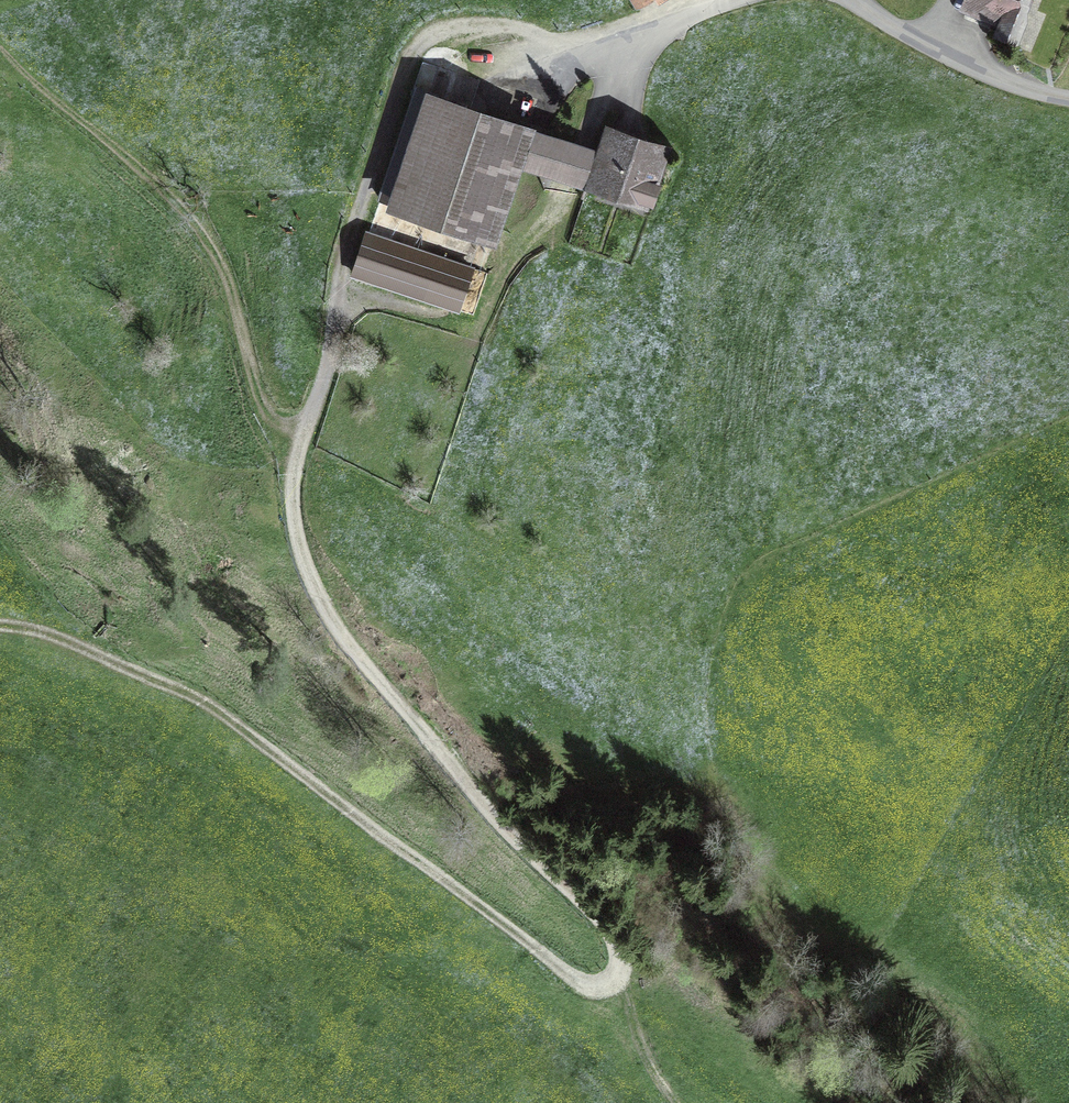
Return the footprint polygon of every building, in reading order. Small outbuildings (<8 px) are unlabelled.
[(1040,0),(983,0),(979,10),(1011,22),(1005,38),(1024,45),(1040,0)] [(536,170),(537,167),(545,141),(429,102),(432,94),(417,89),(379,201),(491,239),(517,163),(536,170)] [(545,141),(537,167),(644,204),(662,153),(612,137),(604,161),(545,141)] [(368,235),(353,278),(455,312),(470,269),(368,235)]
